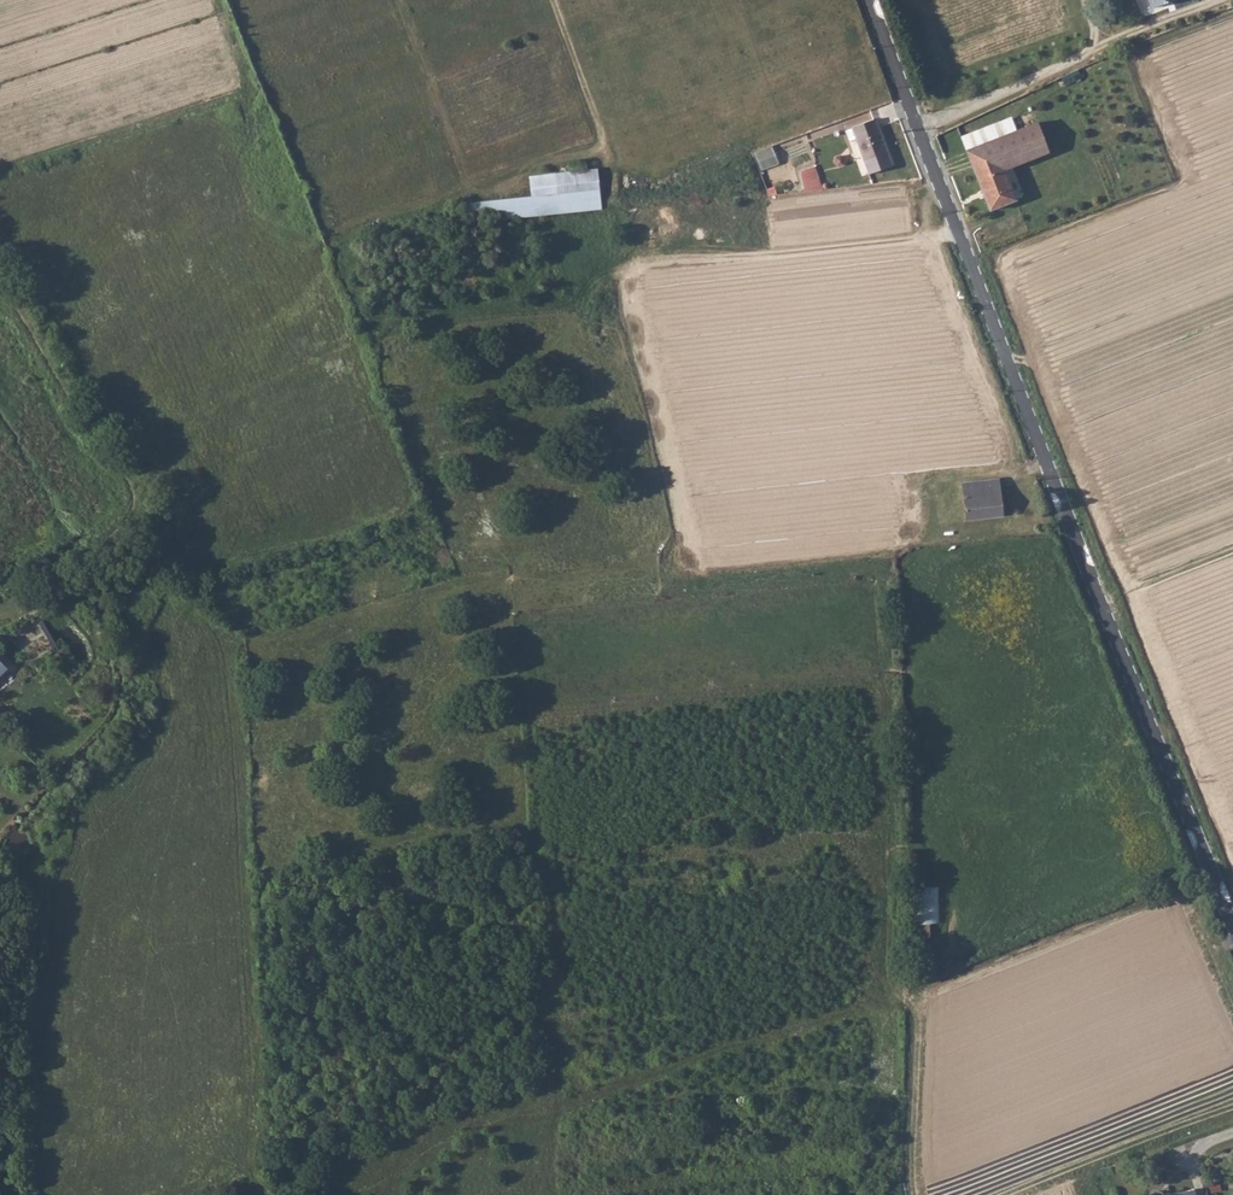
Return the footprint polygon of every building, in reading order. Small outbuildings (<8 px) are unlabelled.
[(1152,9),(1176,0),(1149,0),(1152,9)] [(962,138),(967,151),(1008,135),(1038,123),(1032,111),(1007,121),(962,138)] [(873,119),(851,127),(868,172),(890,164),(873,119)] [(1008,135),(967,151),(975,171),(990,210),(1015,200),(1004,170),(1049,152),(1041,133),(1038,123),(1008,135)] [(762,168),(780,162),(774,145),(756,152),(762,168)] [(813,166),(805,169),(811,186),(821,185),(813,166)] [(532,196),(600,189),(597,168),(530,175),(532,196)] [(811,186),(805,169),(800,170),(803,187),(811,186)] [(1017,175),(1010,178),(1019,197),(1026,194),(1017,175)] [(532,196),(466,202),(467,220),(601,208),(600,189),(532,196)] [(997,479),(962,482),(965,518),(1001,515),(997,479)] [(9,699),(29,679),(5,654),(0,658),(0,689),(9,699)] [(916,922),(941,922),(941,886),(917,886),(916,922)] [(536,910),(525,910),(526,920),(536,920),(536,910)]
